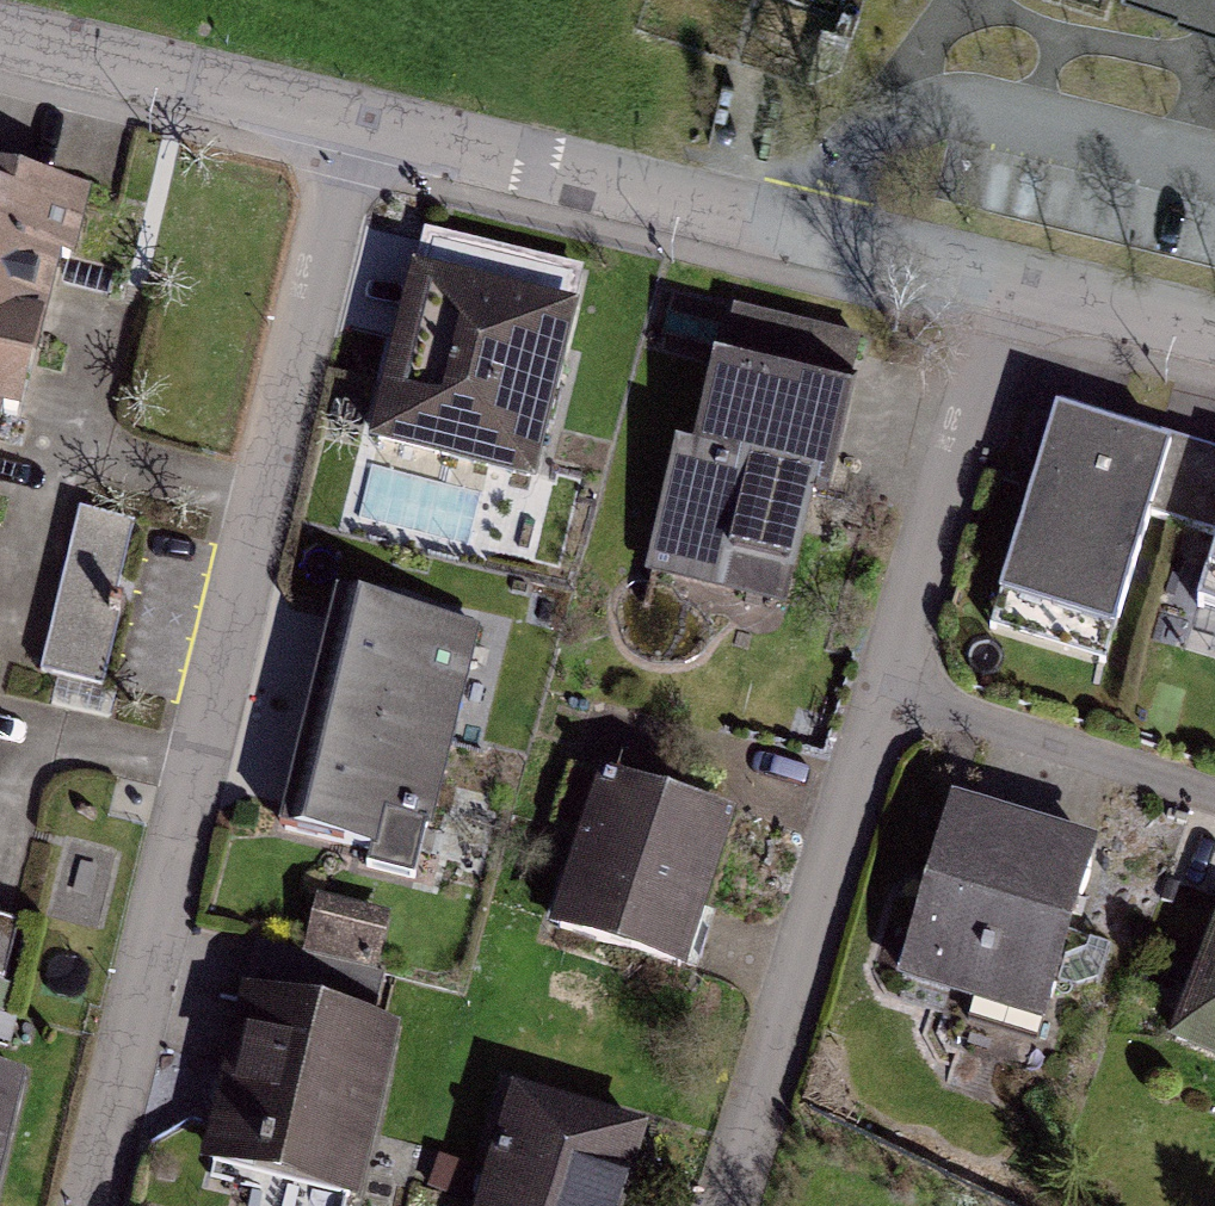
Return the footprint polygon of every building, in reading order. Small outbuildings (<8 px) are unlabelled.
[(1214,11),(1214,0),(1180,0),(1214,11)] [(0,161),(0,423),(4,404),(25,409),(64,248),(76,250),(92,183),(0,161)] [(576,305),(418,267),(389,387),(375,443),(534,481),(576,305)] [(858,340),(731,308),(697,440),(676,434),(642,567),(791,605),(858,340)] [(1176,449),(1059,414),(1000,613),(1117,647),(1176,449)] [(135,520),(81,507),(42,669),(60,673),(102,683),(120,606),(116,596),(135,520)] [(1206,614),(1214,617),(1214,582),(1206,614)] [(488,618),(362,586),(331,703),(301,820),(374,839),(370,855),(415,867),(426,823),(434,824),(488,618)] [(730,820),(601,782),(559,925),(688,963),(697,932),(730,820)] [(1098,854),(951,806),(898,966),(1046,1014),(1098,854)] [(1173,1037),(1214,1052),(1214,923),(1173,1037)] [(243,993),(199,1189),(275,1205),(356,1205),(397,1028),(243,993)] [(508,1083),(473,1205),(617,1205),(641,1120),(508,1083)] [(0,1088),(0,1204),(29,1096),(0,1088)]
